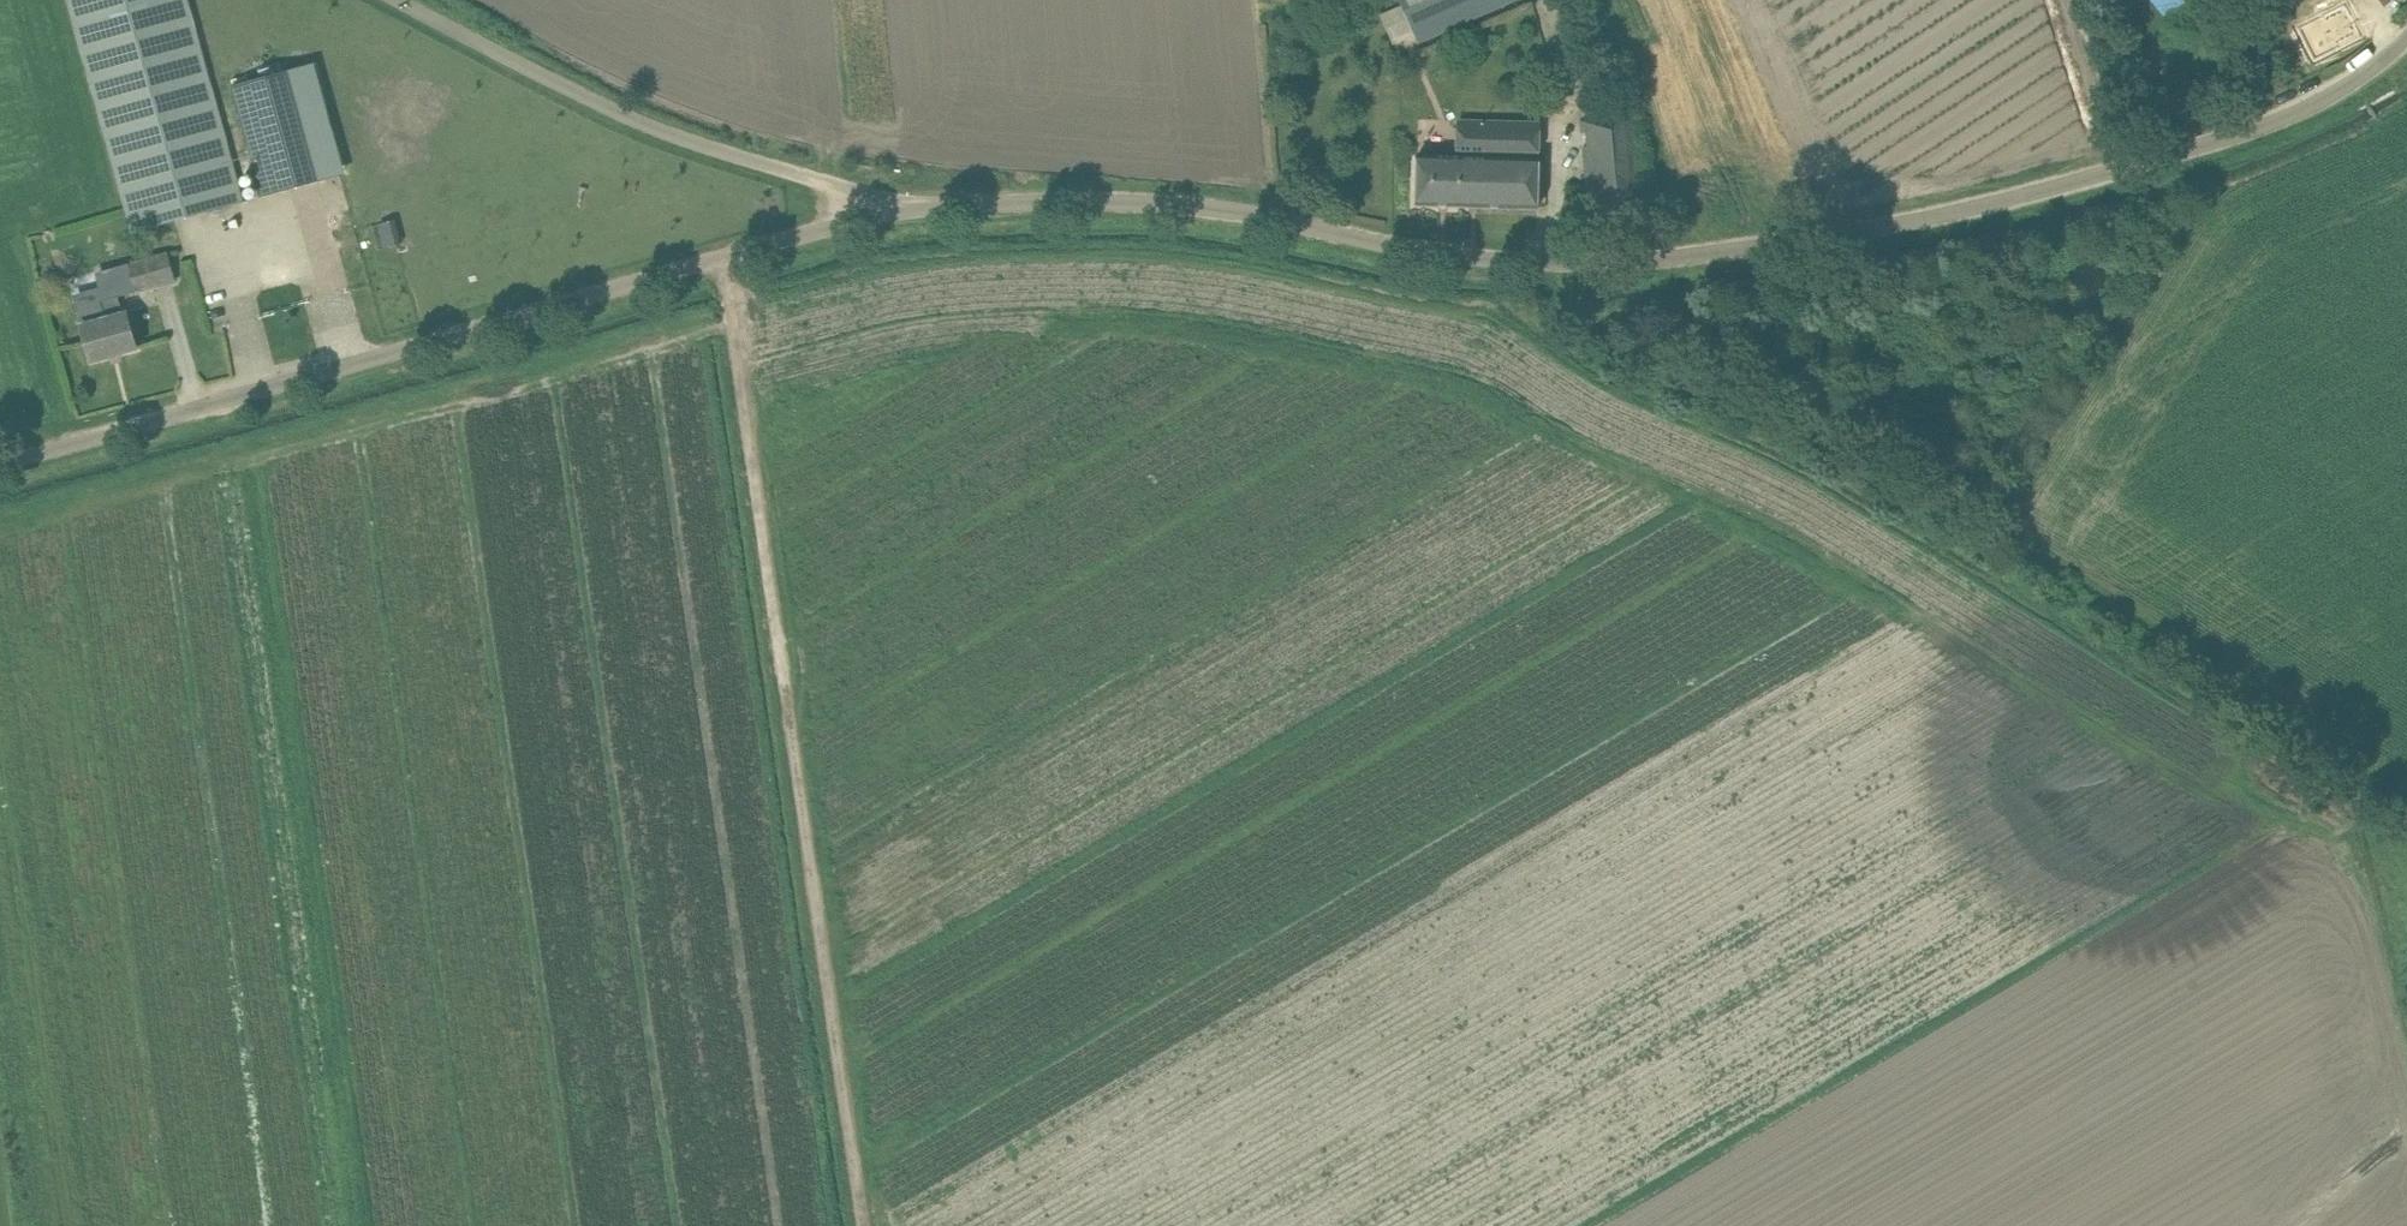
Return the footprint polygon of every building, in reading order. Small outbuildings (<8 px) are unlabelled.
[(132,233),(192,216),(239,203),(200,61),(206,60),(190,0),(68,0),(132,233)] [(1419,42),(1515,0),(1400,0),(1419,42)] [(2344,4),(2299,27),(2315,59),(2360,36),(2344,4)] [(289,69),(233,84),(265,196),(321,180),(289,69)] [(1642,193),(1633,113),(1581,117),(1588,197),(1590,221),(1644,217),(1642,193)] [(1418,154),(1418,180),(1417,204),(1538,207),(1539,157),(1538,157),(1539,122),(1459,120),(1458,155),(1418,154)] [(175,280),(167,253),(130,263),(138,291),(175,280)] [(137,347),(131,324),(128,313),(124,314),(119,295),(101,300),(106,318),(82,325),(92,360),(137,347)]
